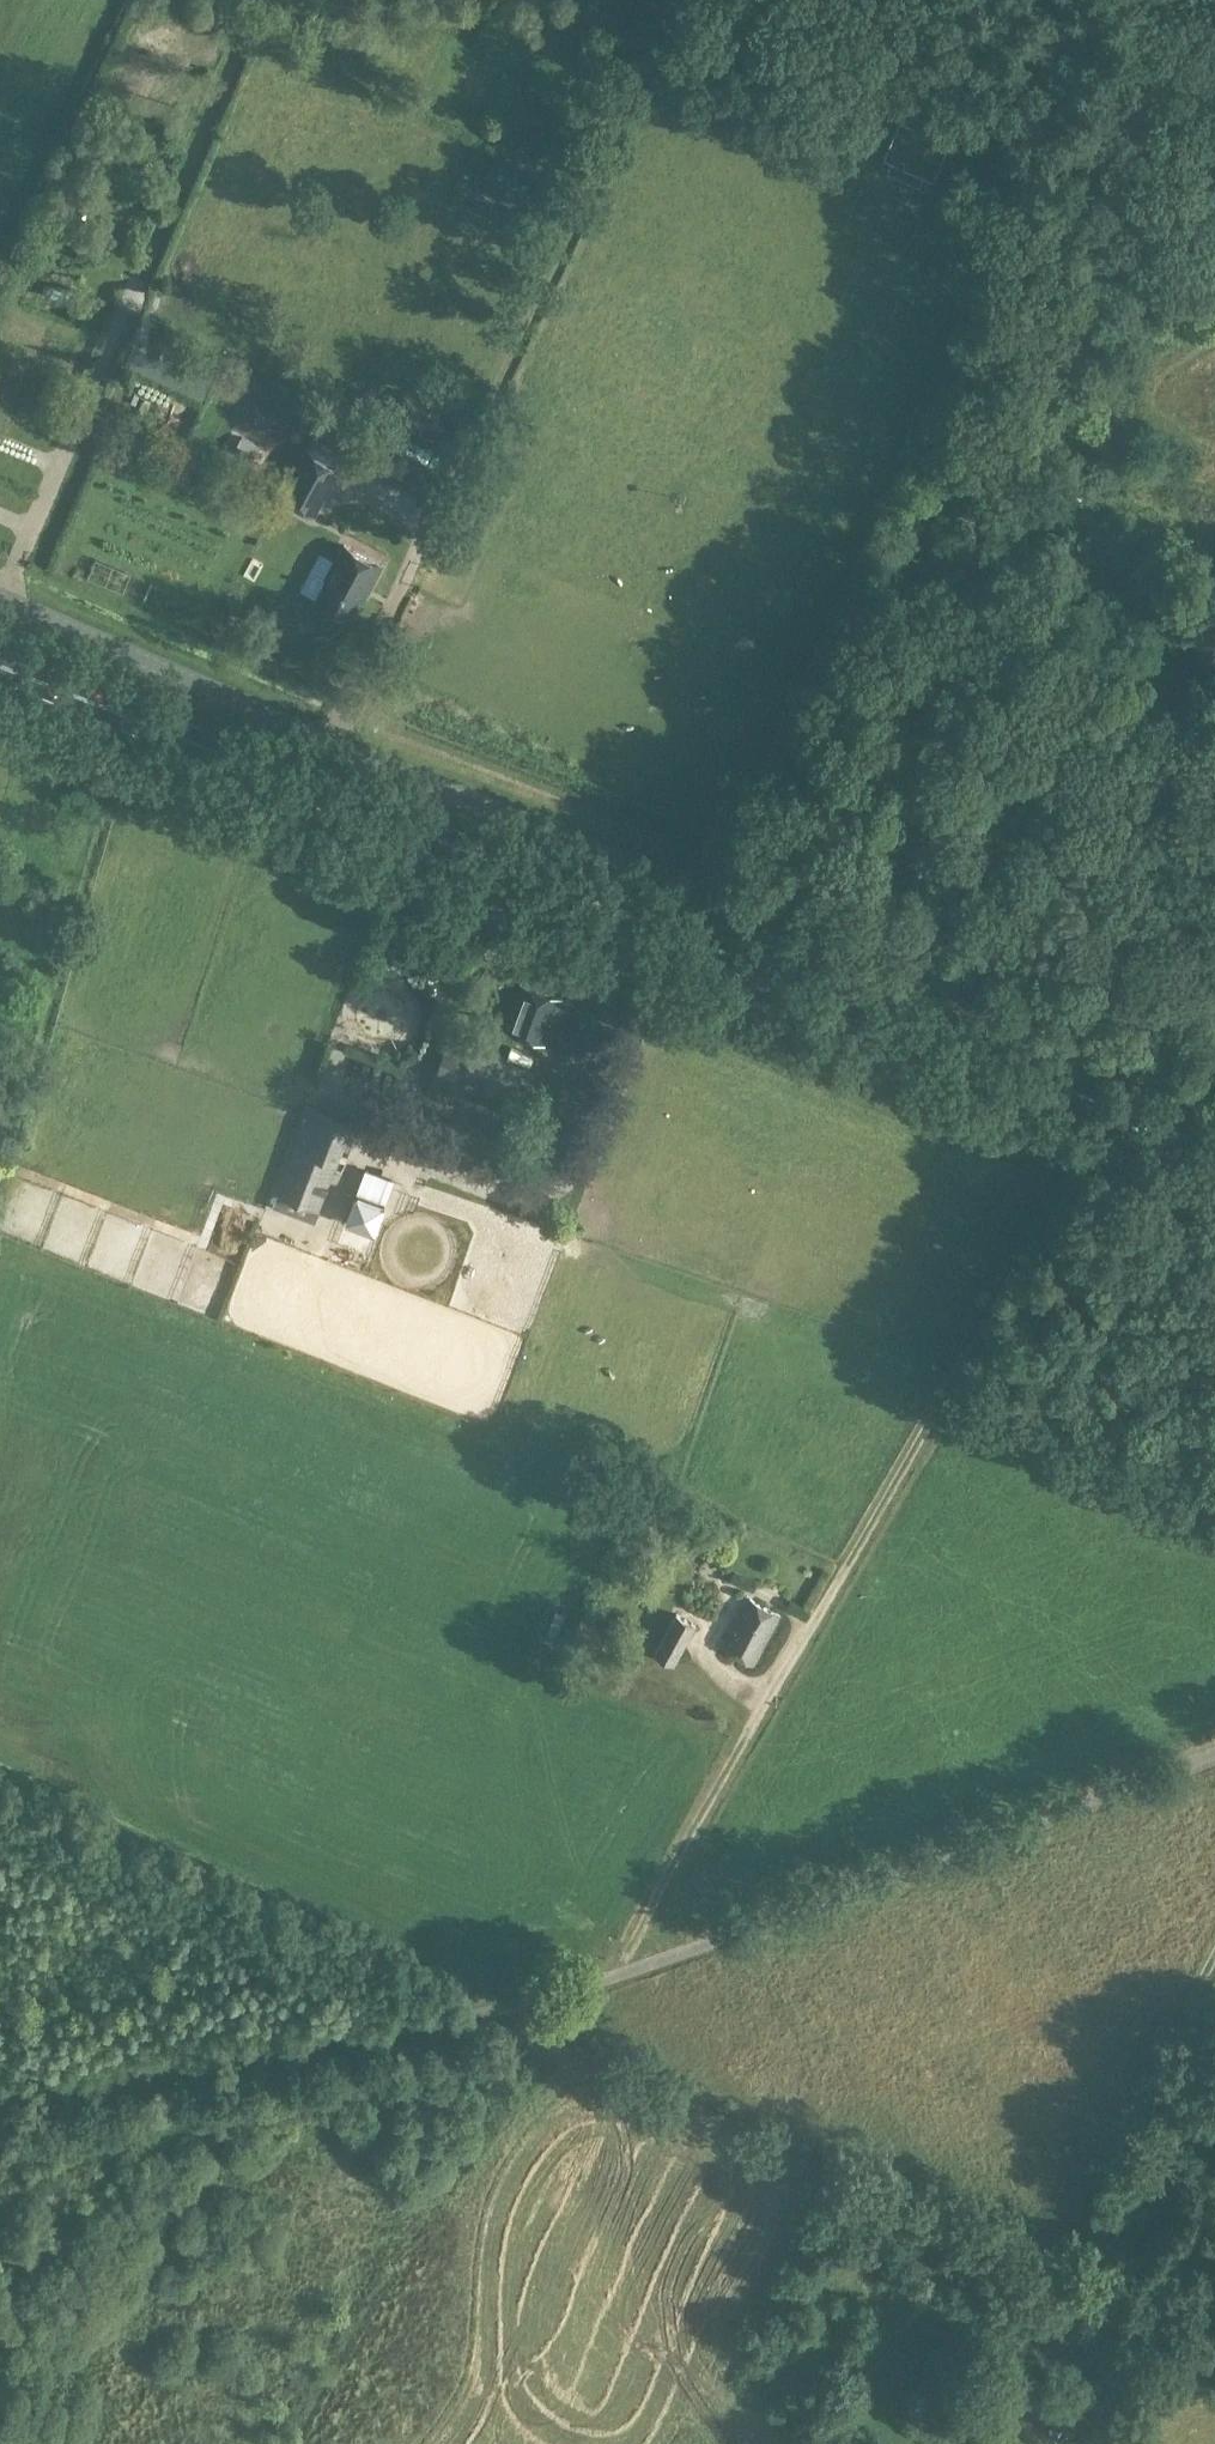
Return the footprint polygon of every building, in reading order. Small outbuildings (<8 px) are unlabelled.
[(537,178),(492,159),(481,188),(524,207),(537,178)] [(313,515),(338,469),(305,451),(279,497),(313,515)] [(316,600),(350,618),(360,599),(357,598),(363,587),(368,590),(381,566),(343,545),(326,577),(328,578),(316,600)] [(560,999),(521,985),(505,1028),(545,1042),(549,1030),(563,1036),(559,1047),(580,1055),(593,1018),(558,1006),(560,999)] [(464,1088),(511,1105),(525,1065),(448,1038),(431,1089),(460,1099),(464,1088)] [(272,1206),(315,1222),(354,1116),(312,1101),(272,1206)] [(366,1169),(358,1190),(355,1189),(344,1218),(373,1229),(393,1179),(366,1169)] [(779,1615),(748,1599),(722,1647),(753,1663),(779,1615)] [(695,1623),(674,1612),(653,1653),(674,1663),(695,1623)] [(579,1616),(571,1636),(600,1647),(608,1627),(579,1616)]
